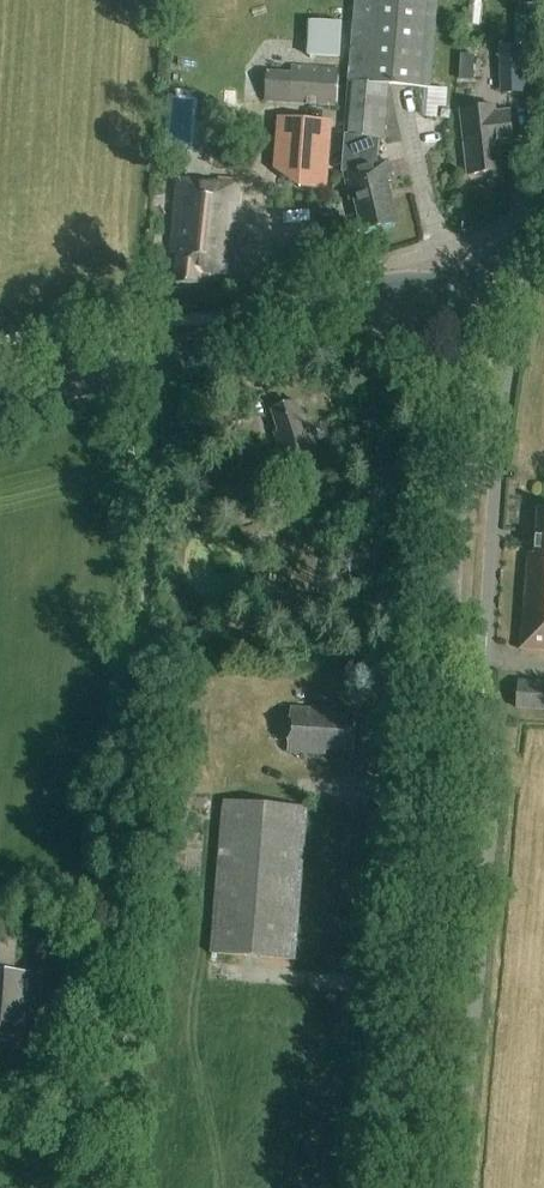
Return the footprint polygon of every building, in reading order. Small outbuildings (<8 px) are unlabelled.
[(348,82),(353,82),(350,137),(345,137),(343,172),(350,201),(355,200),(362,232),(397,224),(386,184),(391,182),(385,163),(370,165),(370,139),(377,140),(382,85),(430,89),(437,0),(355,0),(348,82)] [(309,22),(308,59),(339,61),(341,24),(309,22)] [(497,48),(499,96),(524,96),(523,47),(497,48)] [(289,68),(289,75),(266,73),(264,104),(304,107),(305,101),(315,101),(314,107),(336,109),(338,71),(289,68)] [(530,91),(530,104),(543,104),(543,92),(530,91)] [(506,112),(491,114),(491,108),(461,111),(468,176),(501,172),(498,146),(510,145),(506,112)] [(274,170),(300,172),(299,190),(327,191),(332,121),(277,118),(274,170)] [(229,275),(234,207),(237,208),(239,185),(178,180),(172,254),(178,254),(176,284),(199,286),(200,272),(229,275)] [(285,467),(285,468),(287,474),(301,470),(299,464),(320,457),(309,422),(304,423),(298,403),(272,410),(278,431),(274,432),(285,467)] [(520,650),(543,651),(543,509),(539,509),(535,554),(527,553),(520,650)] [(517,709),(543,711),(543,684),(519,682),(517,709)] [(326,755),(327,751),(353,753),(355,718),(329,716),(329,711),(291,708),(288,753),(326,755)] [(223,801),(211,954),(295,961),(307,808),(223,801)] [(31,1050),(37,974),(14,972),(16,943),(0,941),(0,1048),(31,1050)]
